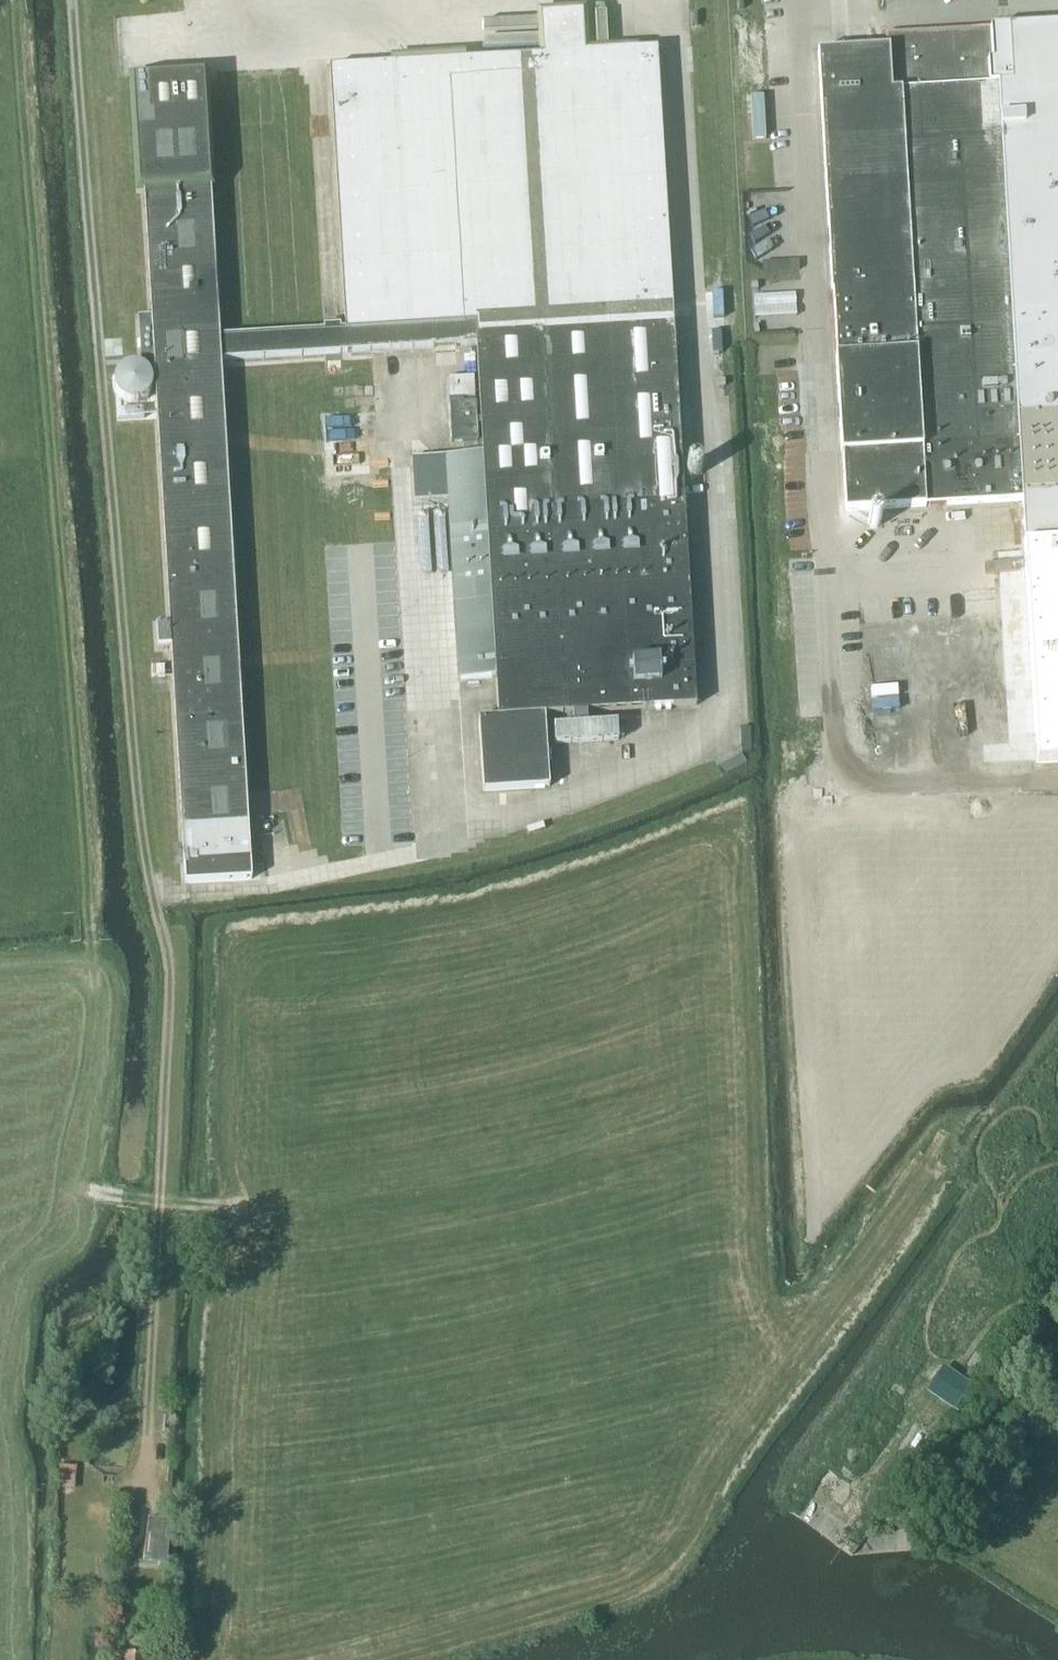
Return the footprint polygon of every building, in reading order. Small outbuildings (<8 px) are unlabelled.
[(457,680),(494,678),(496,718),(545,715),(557,714),(567,714),(572,713),(587,712),(696,706),(656,49),(593,53),(584,53),(581,12),(535,15),(538,56),(328,68),(344,329),(340,330),(340,325),(322,326),(322,331),(272,334),(218,337),(203,75),(131,79),(138,191),(142,190),(150,317),(136,317),(139,359),(152,358),(167,624),(156,625),(157,648),(170,647),(185,883),(230,880),(232,881),(244,881),(249,874),(249,863),(219,361),(273,358),(474,346),(479,420),(479,425),(481,454),(443,456),(446,500),(454,633),(456,655),(457,680)] [(1057,544),(1057,26),(1008,29),(989,30),(886,36),(887,49),(817,53),(831,293),(832,293),(836,358),(834,358),(840,455),(841,455),(845,512),(1021,501),(1024,546),(1057,544)] [(798,315),(797,294),(756,295),(757,316),(798,315)] [(448,401),(474,399),(473,377),(446,379),(448,401)] [(475,420),(474,402),(448,404),(450,444),(476,443),(475,425),(479,425),(479,420),(475,420)] [(117,421),(143,420),(143,409),(116,411),(117,421)] [(443,456),(411,458),(413,502),(446,500),(443,456)] [(1024,546),(1036,764),(1057,762),(1057,544),(1024,546)] [(572,713),(573,725),(553,726),(554,745),(618,740),(617,722),(587,724),(587,712),(572,713)] [(549,785),(545,715),(496,718),(480,719),(484,789),(549,785)] [(60,1487),(76,1488),(77,1467),(61,1466),(60,1487)] [(167,1565),(171,1521),(147,1519),(142,1563),(167,1565)]
